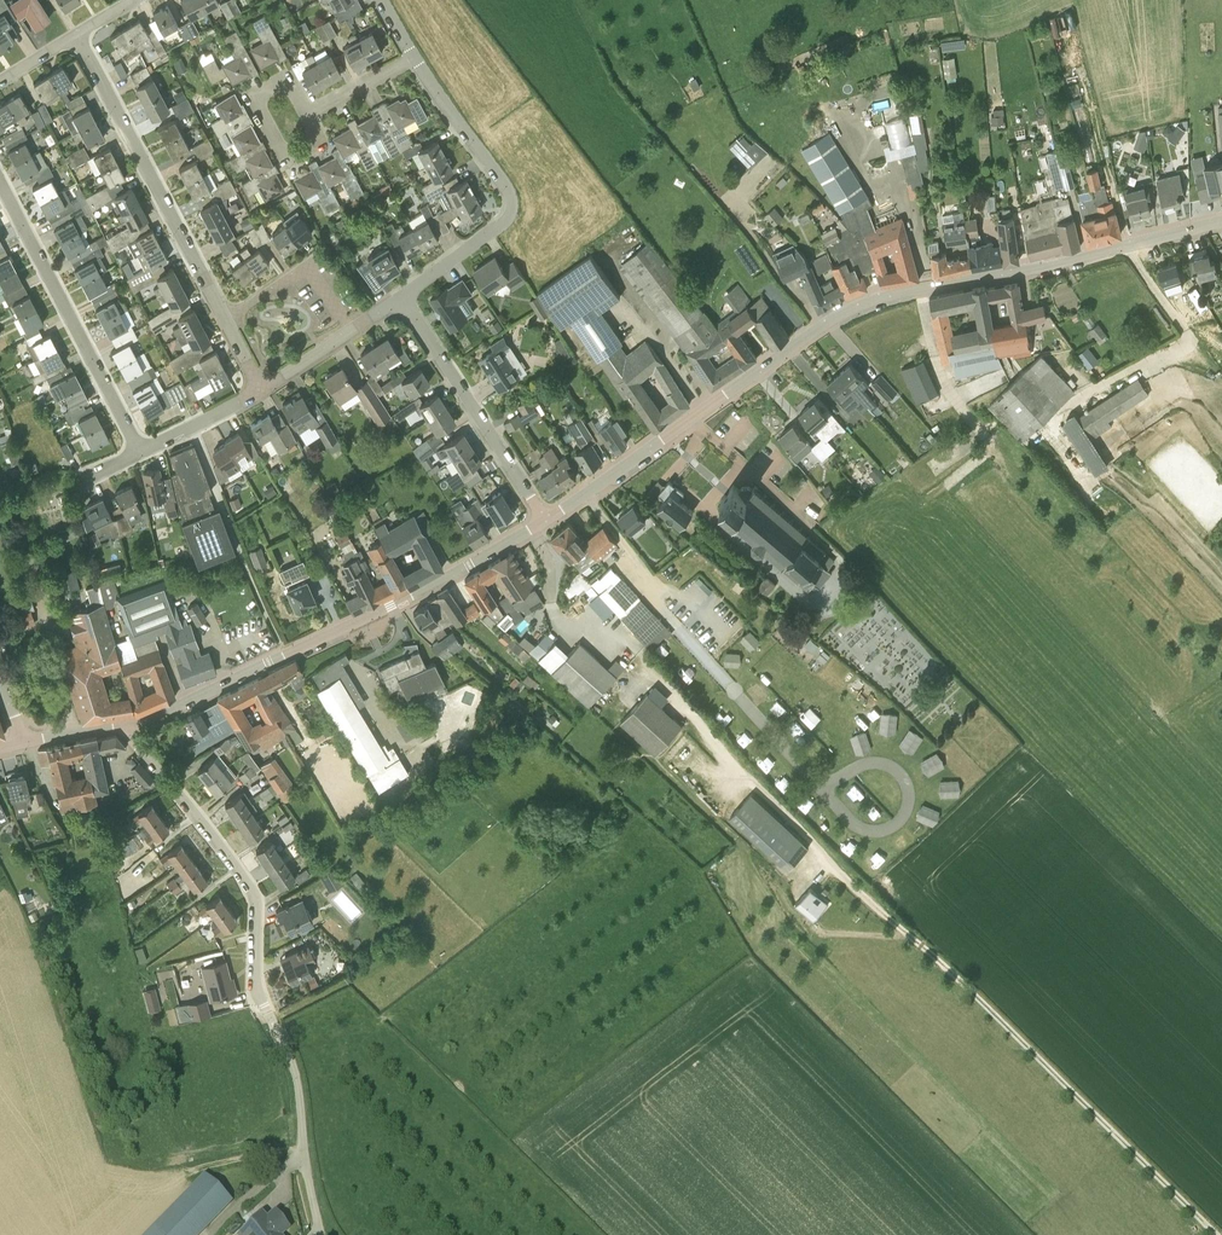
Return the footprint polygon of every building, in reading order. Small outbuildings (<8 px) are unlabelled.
[(4,0),(0,0),(0,13),(1,14),(0,14),(0,49),(14,40),(11,35),(16,32),(10,22),(16,19),(8,7),(4,0)] [(38,1),(38,0),(12,0),(10,1),(19,16),(26,11),(36,26),(49,18),(38,1)] [(64,8),(77,0),(59,0),(64,8)] [(199,0),(181,0),(190,17),(204,10),(199,0)] [(204,10),(219,2),(218,0),(199,0),(204,10)] [(234,15),(240,12),(234,0),(227,0),(226,1),(234,15)] [(331,9),(335,16),(350,8),(346,2),(350,0),(330,0),(334,8),(331,9)] [(234,15),(226,1),(219,4),(226,19),(234,15)] [(158,36),(164,33),(163,32),(178,25),(167,5),(153,13),(161,28),(155,31),(158,36)] [(350,8),(335,16),(338,23),(346,19),(352,15),(353,15),(350,8)] [(279,61),(287,57),(264,15),(252,21),(263,43),(251,49),(261,67),(277,58),(279,61)] [(1057,38),(1065,35),(1056,15),(1048,18),(1057,38)] [(287,16),(281,20),(283,25),(289,21),(287,16)] [(139,19),(125,28),(139,50),(146,46),(148,49),(154,45),(162,57),(168,53),(150,25),(144,29),(139,19)] [(185,24),(192,37),(199,34),(191,19),(184,23),(185,24)] [(329,20),(322,23),(330,38),(336,34),(329,20)] [(304,21),(297,25),(302,33),(309,30),(304,21)] [(330,38),(322,23),(315,27),(322,41),(330,38)] [(192,37),(185,24),(177,28),(184,41),(192,37)] [(139,50),(125,28),(110,36),(116,46),(119,51),(124,60),(136,52),(139,50)] [(258,72),(235,31),(223,37),(234,56),(221,63),(222,65),(219,67),(211,53),(206,55),(204,52),(198,55),(202,64),(211,82),(228,74),(232,82),(249,73),(251,77),(258,72)] [(372,33),(358,40),(357,40),(367,59),(382,51),(372,33)] [(357,40),(358,40),(354,34),(348,37),(351,44),(343,48),(353,67),(367,59),(357,40)] [(198,35),(190,40),(192,45),(201,40),(198,35)] [(941,42),(942,50),(951,49),(950,41),(941,42)] [(325,49),(313,55),(317,62),(316,62),(326,81),(340,73),(330,55),(328,56),(325,49)] [(317,62),(313,55),(312,53),(298,61),(291,65),(298,79),(305,76),(312,88),(326,81),(316,62),(317,62)] [(957,55),(945,56),(947,77),(959,76),(957,55)] [(185,70),(180,60),(173,64),(177,74),(185,70)] [(932,62),(933,78),(944,77),(943,61),(932,62)] [(796,67),(801,78),(808,74),(803,64),(798,66),(796,63),(794,64),(795,68),(796,67)] [(62,65),(48,74),(58,90),(61,95),(68,90),(65,86),(72,81),(62,65)] [(129,75),(133,81),(150,72),(146,65),(144,67),(129,75)] [(117,71),(120,78),(127,74),(123,68),(117,71)] [(161,93),(150,72),(133,81),(136,87),(144,102),(161,93)] [(48,74),(34,83),(44,99),(58,90),(48,74)] [(16,118),(20,124),(20,125),(27,120),(23,113),(29,109),(19,93),(6,102),(16,118)] [(169,108),(161,93),(144,102),(152,117),(169,108)] [(66,102),(69,109),(84,101),(81,94),(66,102)] [(218,132),(249,116),(245,109),(242,110),(233,94),(221,101),(199,112),(206,124),(212,121),(218,132)] [(414,95),(400,103),(398,99),(386,105),(385,102),(377,106),(402,152),(414,144),(403,123),(414,117),(417,123),(427,118),(414,95)] [(172,105),(175,112),(191,103),(187,97),(172,105)] [(1072,100),(1074,107),(1082,105),(1080,98),(1072,100)] [(88,107),(84,101),(69,109),(61,113),(72,134),(80,130),(96,122),(88,107)] [(16,118),(6,102),(0,105),(0,132),(5,129),(3,126),(16,118)] [(191,103),(175,112),(178,118),(194,110),(191,103)] [(46,123),(53,119),(44,104),(38,107),(46,123)] [(390,158),(402,152),(377,106),(370,110),(374,116),(366,120),(358,125),(376,159),(387,154),(390,158)] [(38,127),(45,124),(38,111),(32,114),(38,127)] [(1004,116),(1004,112),(995,113),(996,124),(1005,123),(1004,116)] [(253,123),(249,116),(218,132),(224,145),(235,139),(241,150),(259,141),(250,125),(253,123)] [(367,143),(358,125),(354,118),(347,122),(350,129),(334,138),(339,147),(344,156),(346,161),(358,154),(367,170),(379,164),(376,159),(367,143)] [(165,143),(182,134),(174,119),(158,128),(165,143)] [(80,130),(72,134),(76,141),(83,136),(88,145),(104,136),(96,122),(80,130)] [(1179,139),(1186,131),(1178,125),(1171,133),(1179,139)] [(6,145),(25,134),(21,127),(18,129),(2,138),(6,145)] [(32,130),(25,134),(6,145),(16,164),(32,156),(32,154),(25,142),(36,137),(32,130)] [(919,167),(928,165),(925,148),(927,148),(924,131),(913,133),(914,141),(916,152),(917,158),(919,167)] [(419,141),(427,137),(424,132),(415,136),(418,142),(419,141)] [(867,235),(879,229),(872,217),(871,218),(867,209),(874,205),(874,204),(830,133),(818,140),(802,150),(840,211),(843,218),(841,219),(848,227),(851,230),(853,229),(855,235),(856,235),(867,235)] [(190,149),(182,134),(165,143),(173,158),(190,149)] [(1143,145),(1146,136),(1139,134),(1136,142),(1143,145)] [(193,146),(196,153),(212,144),(209,138),(193,146)] [(254,173),(271,165),(263,149),(266,147),(262,139),(259,141),(241,150),(230,156),(231,158),(223,162),(227,169),(235,165),(237,169),(248,162),(254,173)] [(418,142),(414,144),(402,152),(405,158),(418,151),(425,166),(445,155),(437,141),(423,148),(419,141),(418,142)] [(746,149),(757,162),(766,154),(756,144),(754,142),(746,149)] [(212,144),(196,153),(199,159),(215,151),(212,144)] [(84,146),(68,154),(71,160),(87,152),(84,146)] [(109,147),(93,156),(101,171),(117,163),(109,147)] [(363,193),(346,161),(344,156),(339,147),(332,151),(335,158),(319,166),(329,184),(340,178),(351,199),(363,193)] [(1065,185),(1060,167),(1056,149),(1046,152),(1056,188),(1065,185)] [(38,177),(52,170),(49,164),(47,165),(39,150),(32,154),(32,156),(16,164),(26,183),(38,177)] [(90,157),(87,152),(71,160),(75,167),(88,160),(88,159),(90,157)] [(916,159),(914,152),(900,155),(907,183),(913,182),(914,187),(924,185),(919,167),(917,158),(916,159)] [(452,170),(445,155),(425,166),(433,180),(420,186),(424,193),(442,183),(439,177),(452,170)] [(187,184),(203,175),(195,160),(179,169),(187,184)] [(340,205),(329,184),(319,166),(315,160),(308,164),(312,171),(295,179),(304,197),(316,190),(328,212),(340,205)] [(1221,194),(1219,186),(1221,185),(1221,161),(1204,166),(1206,175),(1196,178),(1202,199),(1221,194)] [(125,177),(117,163),(101,171),(108,185),(85,197),(88,204),(122,186),(119,180),(125,177)] [(271,165),(254,173),(241,180),(248,192),(259,186),(266,199),(283,190),(274,173),(278,171),(274,163),(271,165)] [(1060,167),(1065,185),(1066,188),(1075,185),(1069,164),(1060,167)] [(1091,187),(1100,185),(1096,168),(1087,170),(1091,187)] [(55,176),(52,170),(38,177),(42,183),(33,187),(40,201),(58,192),(51,178),(55,176)] [(403,177),(406,183),(412,180),(409,174),(403,177)] [(1164,208),(1180,204),(1178,194),(1183,193),(1182,188),(1185,187),(1182,174),(1179,174),(1158,180),(1160,189),(1164,208)] [(211,190),(203,175),(187,184),(194,199),(211,190)] [(218,194),(233,185),(230,178),(214,186),(218,194)] [(445,181),(442,183),(424,193),(422,194),(425,201),(439,193),(447,208),(474,193),(466,179),(449,188),(445,181)] [(1132,216),(1150,212),(1147,198),(1150,197),(1146,183),(1125,188),(1126,190),(1129,202),(1132,216)] [(1096,201),(1105,238),(1111,237),(1111,236),(1121,233),(1115,212),(1112,201),(1111,202),(1109,195),(1107,195),(1104,184),(1092,187),(1094,197),(1096,201)] [(237,192),(233,185),(218,194),(221,200),(237,192)] [(380,190),(383,194),(392,189),(389,185),(380,190)] [(116,215),(139,203),(131,188),(125,191),(122,186),(88,204),(92,210),(107,202),(110,208),(111,207),(116,215)] [(58,192),(40,201),(51,221),(83,205),(87,203),(84,195),(70,203),(63,189),(58,192)] [(1119,191),(1122,204),(1129,202),(1126,190),(1119,191)] [(433,215),(436,222),(442,233),(449,230),(444,221),(459,212),(462,218),(482,208),(474,193),(447,208),(439,212),(433,215)] [(1062,199),(1061,197),(1036,203),(1037,204),(1021,208),(1024,221),(1026,231),(1024,231),(1031,258),(1064,250),(1081,246),(1074,218),(1070,203),(1069,197),(1062,199)] [(1096,201),(1094,197),(1078,201),(1088,242),(1098,239),(1098,240),(1105,238),(1096,201)] [(208,225),(224,216),(216,201),(200,210),(208,225)] [(130,226),(122,230),(114,235),(108,238),(107,239),(109,242),(109,244),(139,228),(136,223),(146,218),(139,203),(116,215),(119,222),(126,218),(130,226)] [(812,209),(815,214),(825,208),(823,203),(812,209)] [(436,222),(433,215),(427,204),(420,208),(423,212),(409,220),(413,228),(423,247),(437,239),(430,226),(436,222)] [(79,216),(87,212),(83,205),(51,221),(62,242),(79,233),(87,229),(81,218),(80,218),(79,216)] [(902,219),(895,205),(872,217),(879,229),(902,219)] [(774,225),(783,217),(775,207),(765,215),(774,225)] [(1011,216),(1010,208),(1002,209),(1003,218),(999,219),(1004,262),(1004,263),(1018,260),(1013,216),(1011,216)] [(282,220),(285,224),(298,242),(312,233),(299,215),(296,210),(282,220)] [(967,231),(965,219),(964,212),(953,214),(954,221),(945,222),(947,241),(968,238),(967,236),(967,231)] [(219,246),(231,240),(235,237),(224,216),(208,225),(219,246)] [(244,231),(253,226),(248,217),(239,221),(244,231)] [(835,225),(836,227),(838,231),(848,227),(841,219),(840,218),(837,220),(838,224),(835,225)] [(976,218),(965,219),(967,231),(977,230),(976,218)] [(346,225),(343,219),(336,223),(339,228),(346,225)] [(867,235),(873,253),(880,250),(894,245),(897,254),(910,250),(908,241),(902,219),(879,229),(867,235)] [(262,223),(254,227),(263,243),(270,239),(262,223)] [(408,255),(423,247),(413,228),(405,232),(401,224),(394,228),(391,223),(385,226),(395,245),(401,241),(408,255)] [(298,242),(285,224),(272,234),(285,252),(298,242)] [(263,243),(254,227),(248,230),(256,246),(263,243)] [(838,231),(836,227),(823,233),(828,245),(829,246),(842,240),(838,231)] [(869,262),(874,260),(872,253),(873,253),(867,235),(856,235),(855,235),(853,229),(851,230),(848,227),(838,231),(842,240),(829,246),(834,256),(836,254),(839,263),(845,260),(849,270),(855,268),(858,277),(863,275),(866,284),(871,282),(867,271),(872,269),(869,262)] [(137,256),(160,244),(152,228),(142,234),(139,228),(109,244),(113,251),(127,243),(134,256),(137,255),(137,256)] [(967,231),(967,236),(968,238),(970,253),(971,257),(972,267),(1002,262),(1001,246),(994,247),(993,243),(981,244),(980,234),(979,234),(979,230),(977,230),(967,231)] [(107,239),(106,237),(105,235),(96,240),(89,244),(89,245),(86,246),(79,233),(62,242),(72,262),(100,247),(109,242),(107,239)] [(231,240),(219,246),(224,254),(236,248),(231,240)] [(971,257),(970,253),(959,254),(960,259),(947,260),(946,252),(940,253),(939,241),(928,242),(930,255),(932,255),(935,276),(947,274),(961,271),(961,269),(972,267),(971,257)] [(678,331),(704,311),(649,242),(620,264),(674,334),(678,331)] [(167,258),(160,244),(137,256),(144,269),(127,278),(131,285),(148,275),(154,272),(163,267),(161,262),(167,258)] [(815,301),(824,297),(819,287),(815,276),(815,275),(808,262),(805,255),(795,244),(775,253),(785,277),(801,271),(814,301),(815,301)] [(244,259),(255,273),(269,263),(258,249),(252,253),(246,246),(239,252),(244,259)] [(104,255),(100,247),(72,262),(82,282),(107,269),(101,256),(104,255)] [(395,262),(387,247),(367,257),(366,255),(355,263),(374,288),(385,281),(382,277),(394,270),(391,264),(395,262)] [(0,252),(0,276),(15,269),(5,249),(0,252)] [(887,273),(886,271),(887,270),(880,250),(873,253),(872,253),(874,260),(882,284),(899,281),(897,272),(887,273)] [(899,281),(918,278),(910,250),(897,254),(902,269),(897,271),(897,272),(899,281)] [(825,253),(808,262),(815,275),(832,267),(825,253)] [(1210,260),(1209,254),(1189,259),(1192,270),(1197,269),(1198,278),(1217,274),(1214,259),(1210,260)] [(600,311),(621,297),(591,255),(538,293),(562,327),(570,320),(576,328),(600,311)] [(503,268),(495,256),(475,270),(489,292),(508,280),(514,289),(527,281),(513,261),(503,268)] [(244,259),(231,268),(242,283),(255,273),(244,259)] [(841,285),(846,296),(848,295),(867,288),(866,284),(863,275),(858,277),(855,268),(849,270),(845,260),(839,263),(835,265),(843,284),(841,285)] [(1168,290),(1182,286),(1175,262),(1159,267),(1163,282),(1168,290)] [(124,272),(131,269),(128,263),(122,267),(124,272)] [(163,267),(154,272),(148,275),(150,281),(157,277),(161,284),(154,288),(158,297),(181,284),(173,269),(166,273),(163,267)] [(15,269),(0,276),(0,281),(5,291),(1,293),(4,299),(25,289),(15,269)] [(93,302),(114,291),(110,284),(107,286),(100,273),(107,269),(82,282),(93,302)] [(150,281),(148,275),(131,285),(134,292),(150,283),(149,282),(150,281)] [(472,294),(463,279),(449,289),(448,288),(430,300),(451,330),(468,318),(459,303),(472,294)] [(841,285),(835,289),(831,281),(819,287),(824,297),(815,301),(819,311),(831,304),(846,296),(841,285)] [(1009,296),(1014,324),(1024,321),(1046,316),(1044,305),(1022,310),(1018,283),(1004,285),(1007,296),(1009,296)] [(168,299),(172,306),(175,312),(190,305),(187,300),(188,299),(181,284),(158,297),(161,303),(168,299)] [(756,317),(746,304),(750,301),(738,284),(737,284),(742,291),(730,300),(730,299),(729,300),(737,310),(716,326),(718,329),(726,340),(731,346),(745,365),(757,357),(737,330),(754,318),(756,317)] [(993,327),(990,312),(988,299),(985,288),(985,286),(973,288),(982,329),(993,327)] [(988,299),(997,298),(995,287),(985,288),(988,299)] [(1209,307),(1196,287),(1187,292),(1200,312),(1209,307)] [(35,309),(25,289),(4,299),(7,305),(11,303),(19,317),(35,309)] [(993,327),(982,329),(948,336),(942,310),(966,305),(963,290),(930,297),(933,312),(931,313),(943,364),(949,363),(949,362),(953,361),(956,378),(1003,367),(997,352),(999,352),(997,348),(993,327)] [(114,299),(117,297),(114,291),(93,302),(103,322),(121,313),(114,299)] [(530,301),(536,310),(543,306),(537,297),(530,301)] [(190,305),(175,312),(179,320),(181,324),(172,329),(177,338),(202,325),(194,309),(192,310),(190,305)] [(543,306),(536,310),(542,318),(548,314),(543,306)] [(756,317),(754,318),(757,321),(774,346),(789,336),(770,307),(756,317)] [(42,322),(35,309),(19,317),(26,331),(22,333),(25,339),(40,331),(37,326),(42,322)] [(674,334),(687,350),(718,329),(716,326),(705,310),(704,311),(678,331),(674,334)] [(152,325),(166,317),(163,311),(149,318),(152,325)] [(598,359),(618,345),(622,343),(600,311),(576,328),(598,359)] [(1071,316),(1075,322),(1081,318),(1077,312),(1071,316)] [(114,342),(135,331),(132,325),(129,327),(121,313),(103,322),(114,342)] [(170,324),(166,317),(152,325),(155,332),(170,324)] [(489,326),(494,332),(502,327),(498,320),(489,326)] [(1031,352),(1024,321),(1014,324),(993,327),(997,348),(999,352),(1000,354),(1016,350),(1017,355),(1031,352)] [(1098,340),(1106,334),(1098,323),(1090,330),(1098,340)] [(189,340),(193,347),(196,353),(211,345),(208,340),(210,339),(202,325),(177,338),(180,344),(189,340)] [(745,365),(731,346),(720,353),(726,360),(717,367),(707,353),(726,340),(718,329),(687,350),(712,387),(745,365)] [(29,345),(32,343),(40,357),(56,349),(49,334),(43,337),(40,331),(25,339),(29,345)] [(138,338),(135,331),(114,342),(117,348),(113,350),(120,364),(137,356),(130,342),(138,338)] [(520,378),(503,351),(510,346),(504,336),(491,344),(495,350),(479,360),(487,371),(490,370),(502,389),(520,378)] [(373,346),(385,364),(387,363),(399,355),(402,360),(404,363),(410,359),(402,345),(395,349),(387,337),(373,346)] [(632,386),(639,380),(649,373),(647,371),(655,367),(669,389),(667,390),(673,400),(681,410),(690,404),(661,361),(648,343),(635,354),(634,352),(627,357),(618,345),(598,359),(616,385),(626,378),(632,386)] [(196,370),(200,377),(223,365),(215,350),(213,351),(211,345),(196,353),(200,360),(203,366),(196,370)] [(1089,368),(1101,360),(1090,345),(1079,353),(1089,368)] [(360,355),(372,372),(385,364),(373,346),(360,355)] [(40,357),(34,360),(37,366),(43,364),(46,370),(41,373),(40,371),(30,376),(34,383),(46,377),(66,367),(63,362),(56,349),(40,357)] [(170,359),(173,366),(186,358),(183,352),(170,359)] [(576,360),(573,354),(563,360),(567,366),(576,360)] [(1026,369),(1037,381),(1052,366),(1041,355),(1026,369)] [(120,364),(130,384),(150,374),(147,368),(144,370),(137,356),(120,364)] [(190,365),(186,358),(173,366),(176,373),(190,365)] [(916,403),(938,393),(923,359),(901,370),(916,403)] [(869,384),(851,363),(839,374),(868,407),(871,410),(877,405),(863,390),(869,384)] [(65,394),(81,385),(70,365),(66,367),(46,377),(50,384),(49,384),(56,398),(65,394)] [(231,380),(223,365),(200,377),(190,383),(194,390),(210,380),(214,388),(231,380)] [(376,392),(368,381),(355,389),(347,377),(348,377),(341,367),(324,378),(339,401),(350,393),(354,398),(359,395),(369,411),(377,424),(391,415),(382,402),(378,396),(376,392)] [(403,371),(389,380),(393,387),(401,381),(410,394),(429,381),(421,368),(407,377),(403,371)] [(1060,405),(1037,381),(1026,369),(987,406),(1022,443),(1026,439),(1025,439),(1029,435),(1060,405)] [(140,404),(157,395),(150,381),(153,380),(153,379),(150,374),(130,384),(140,404)] [(376,392),(382,388),(381,386),(376,378),(373,374),(367,379),(368,381),(376,392)] [(868,407),(839,374),(827,384),(839,398),(838,399),(849,412),(856,405),(862,412),(868,407)] [(888,401),(897,392),(882,374),(872,382),(888,401)] [(660,408),(639,380),(632,386),(626,378),(616,385),(625,397),(631,393),(638,404),(637,404),(655,429),(669,419),(660,408)] [(1078,417),(1092,439),(1112,425),(1108,420),(1149,394),(1138,378),(1078,417)] [(389,380),(381,386),(382,388),(385,392),(393,387),(389,380)] [(188,395),(183,387),(181,383),(170,388),(177,401),(188,395)] [(194,390),(190,383),(183,387),(188,395),(191,401),(198,397),(194,390)] [(88,399),(81,385),(65,394),(71,406),(68,408),(71,415),(86,408),(83,402),(88,399)] [(385,392),(382,388),(376,392),(378,396),(385,392)] [(157,395),(140,404),(147,417),(170,405),(164,392),(157,395)] [(901,396),(897,392),(889,399),(892,403),(901,396)] [(41,394),(35,397),(40,406),(46,403),(41,394)] [(423,412),(428,419),(446,407),(437,394),(423,403),(419,396),(405,405),(409,412),(415,408),(419,414),(423,412)] [(307,419),(311,427),(318,423),(301,395),(295,399),(294,397),(282,404),(296,426),(307,419)] [(523,414),(537,405),(540,403),(535,395),(531,398),(518,406),(523,414)] [(800,414),(813,429),(821,439),(824,436),(828,440),(834,435),(833,427),(831,424),(837,419),(820,399),(810,408),(808,406),(800,414)] [(91,405),(86,408),(71,415),(74,421),(78,419),(85,433),(101,425),(91,405)] [(446,407),(428,419),(437,432),(455,421),(446,407)] [(1092,439),(1078,417),(1074,412),(1066,417),(1063,425),(1095,476),(1110,466),(1092,439)] [(261,440),(263,439),(269,435),(277,449),(286,444),(295,438),(287,424),(278,430),(268,414),(251,425),(257,435),(257,434),(261,440)] [(509,431),(521,423),(523,422),(518,414),(504,423),(509,431)] [(622,436),(627,432),(617,418),(612,422),(612,421),(599,430),(592,419),(589,421),(585,414),(582,416),(586,422),(593,433),(597,440),(600,443),(605,439),(609,445),(612,443),(617,450),(627,443),(622,436)] [(582,440),(593,433),(586,422),(582,416),(568,425),(582,448),(586,446),(582,440)] [(326,445),(337,438),(327,421),(316,427),(326,445)] [(795,461),(795,460),(812,447),(806,440),(806,439),(793,424),(780,436),(793,451),(789,454),(795,461)] [(101,425),(85,433),(92,447),(108,438),(101,425)] [(13,437),(10,427),(4,428),(6,434),(0,436),(0,441),(13,437)] [(385,442),(394,436),(389,427),(380,434),(385,442)] [(224,441),(226,443),(238,463),(251,455),(252,458),(259,454),(251,441),(245,445),(238,433),(224,441)] [(453,458),(471,446),(462,433),(435,450),(440,458),(443,456),(449,452),(453,458)] [(597,440),(593,433),(582,440),(586,446),(582,448),(577,451),(588,468),(602,460),(591,444),(597,440)] [(824,436),(821,439),(817,442),(828,454),(834,448),(828,440),(824,436)] [(417,453),(430,445),(426,438),(412,447),(417,453)] [(285,445),(288,451),(296,446),(293,440),(286,444),(285,445)] [(67,459),(73,455),(67,442),(60,446),(67,459)] [(828,454),(817,442),(811,448),(821,460),(828,454)] [(239,465),(238,463),(226,443),(213,451),(220,463),(213,466),(219,481),(228,475),(226,472),(239,465)] [(211,490),(193,444),(170,453),(177,473),(170,476),(175,499),(177,503),(208,491),(211,490)] [(435,451),(430,445),(417,453),(421,460),(435,451)] [(480,460),(471,446),(453,458),(459,468),(462,471),(459,473),(464,480),(478,471),(473,464),(480,460)] [(543,451),(545,454),(565,484),(577,476),(570,465),(572,463),(567,455),(559,460),(551,446),(543,451)] [(9,466),(22,461),(16,448),(3,453),(9,466)] [(565,484),(545,454),(538,459),(542,464),(534,469),(550,493),(565,484)] [(37,471),(33,462),(27,464),(30,473),(37,471)] [(430,473),(439,467),(437,463),(427,470),(430,473)] [(879,484),(887,477),(877,465),(869,472),(879,484)] [(268,469),(272,476),(279,472),(275,466),(268,469)] [(20,476),(21,474),(21,473),(20,471),(19,470),(18,469),(16,468),(15,469),(13,469),(12,470),(11,471),(11,473),(11,475),(11,476),(12,477),(14,478),(15,479),(17,479),(18,478),(19,477),(20,476)] [(167,515),(177,513),(173,495),(165,496),(161,478),(158,468),(143,472),(152,510),(165,507),(167,515)] [(482,478),(478,471),(464,480),(468,487),(469,486),(482,478)] [(684,493),(670,481),(665,487),(659,481),(648,493),(656,500),(660,496),(664,499),(658,505),(681,526),(693,511),(679,499),(684,493)] [(125,514),(133,510),(139,507),(134,496),(136,495),(131,484),(115,492),(125,514)] [(739,490),(733,485),(727,492),(720,499),(725,502),(723,504),(724,507),(726,510),(723,514),(755,543),(752,545),(753,551),(757,555),(763,555),(766,552),(809,591),(812,587),(815,589),(818,585),(820,587),(833,573),(828,568),(834,561),(753,489),(752,489),(749,486),(742,487),(739,490)] [(827,496),(833,493),(829,485),(823,489),(827,496)] [(180,513),(182,517),(180,518),(185,531),(183,532),(188,545),(187,546),(194,564),(197,562),(198,565),(235,550),(233,546),(230,539),(231,539),(225,524),(218,508),(214,510),(212,504),(213,504),(208,491),(177,503),(180,513)] [(485,502),(481,504),(487,514),(491,511),(497,521),(506,515),(507,517),(515,512),(511,506),(510,507),(500,492),(485,502)] [(233,509),(241,506),(237,497),(229,500),(233,509)] [(85,506),(89,513),(82,516),(87,527),(95,523),(100,532),(111,527),(113,536),(121,535),(121,534),(120,529),(117,518),(110,520),(109,517),(111,516),(102,498),(85,506)] [(483,509),(477,498),(471,501),(473,503),(466,507),(463,503),(452,510),(472,544),(483,537),(480,532),(485,529),(476,514),(483,509)] [(631,531),(646,519),(634,504),(619,516),(631,531)] [(120,529),(121,534),(133,528),(126,514),(117,518),(120,529)] [(414,516),(402,523),(413,541),(425,535),(424,534),(414,516)] [(391,553),(413,541),(402,523),(387,530),(384,524),(375,528),(383,543),(390,554),(391,553)] [(605,528),(586,543),(569,523),(554,535),(551,537),(571,561),(572,560),(578,568),(587,560),(591,565),(604,554),(617,543),(605,528)] [(340,545),(349,540),(345,533),(336,538),(340,545)] [(413,541),(425,564),(430,574),(442,567),(425,535),(413,541)] [(383,543),(372,549),(395,593),(396,592),(408,586),(402,576),(391,553),(390,554),(383,543)] [(257,567),(266,564),(260,548),(251,552),(248,553),(254,567),(256,566),(257,567)] [(345,598),(353,611),(378,600),(373,588),(362,566),(358,559),(352,548),(342,554),(347,563),(343,564),(347,571),(341,574),(347,583),(352,581),(358,592),(345,598)] [(510,552),(489,565),(496,577),(507,594),(511,601),(533,588),(512,555),(510,552)] [(358,560),(362,568),(368,564),(364,557),(358,560)] [(305,579),(304,576),(308,574),(302,560),(279,570),(283,580),(290,577),(292,580),(284,583),(296,608),(315,600),(308,584),(309,583),(307,578),(305,579)] [(123,572),(121,562),(114,564),(116,574),(123,572)] [(464,580),(483,610),(494,603),(483,585),(496,577),(489,565),(464,580)] [(600,591),(622,617),(642,599),(619,575),(618,575),(611,567),(593,583),(600,591)] [(414,570),(402,576),(408,586),(419,580),(414,570)] [(105,607),(113,604),(117,590),(112,577),(98,581),(105,607)] [(767,593),(775,584),(767,577),(759,586),(767,593)] [(181,620),(166,580),(117,597),(131,637),(133,645),(155,637),(159,636),(158,633),(165,631),(184,685),(217,673),(209,650),(201,653),(190,622),(187,623),(185,618),(181,620)] [(587,597),(590,600),(600,591),(593,583),(586,590),(590,595),(587,597)] [(67,618),(71,631),(94,624),(100,627),(109,624),(102,603),(97,585),(85,588),(92,606),(75,611),(67,618)] [(511,601),(514,607),(521,618),(540,606),(543,604),(533,588),(511,601)] [(461,611),(447,589),(437,595),(456,625),(466,619),(468,621),(478,614),(472,604),(461,611)] [(76,606),(72,592),(71,591),(61,594),(57,595),(62,610),(76,606)] [(511,601),(507,594),(498,600),(506,611),(514,607),(511,601)] [(18,628),(35,622),(31,610),(34,609),(30,595),(10,601),(18,628)] [(443,627),(451,622),(436,596),(429,600),(429,602),(413,612),(423,628),(428,625),(434,633),(439,641),(448,635),(443,627)] [(197,623),(206,618),(196,602),(188,607),(197,623)] [(494,603),(483,610),(487,614),(495,622),(496,623),(503,615),(497,608),(494,603)] [(506,611),(503,615),(496,623),(504,629),(509,634),(512,630),(507,626),(512,620),(514,622),(521,618),(514,607),(506,611)] [(490,628),(495,622),(487,614),(481,619),(490,628)] [(655,614),(635,632),(651,649),(670,631),(655,614)] [(83,720),(135,713),(131,698),(108,702),(98,670),(120,663),(119,657),(114,642),(109,624),(100,627),(94,624),(71,631),(76,645),(69,647),(70,650),(62,652),(83,720)] [(753,649),(762,640),(752,629),(742,638),(753,649)] [(524,661),(530,654),(503,630),(498,637),(524,661)] [(444,659),(462,646),(453,632),(448,635),(439,641),(431,646),(444,659)] [(546,632),(533,645),(528,651),(538,659),(554,641),(546,632)] [(802,643),(813,653),(819,646),(808,636),(802,643)] [(131,637),(114,642),(119,657),(157,644),(155,637),(133,645),(131,637)] [(588,706),(591,703),(615,677),(578,642),(550,672),(588,706)] [(120,663),(131,698),(135,713),(175,696),(163,662),(157,644),(119,657),(120,663)] [(425,666),(418,650),(379,669),(389,691),(400,686),(407,701),(444,683),(434,662),(425,666)] [(727,651),(727,664),(742,665),(743,651),(727,651)] [(342,664),(349,660),(345,653),(312,673),(321,688),(317,690),(366,771),(367,770),(370,775),(368,776),(378,791),(408,772),(392,746),(387,750),(384,744),(385,744),(384,743),(379,746),(356,708),(361,705),(358,701),(363,698),(342,664)] [(260,677),(248,683),(254,697),(267,722),(276,718),(282,727),(286,735),(295,730),(290,723),(265,690),(290,678),(295,688),(308,683),(295,660),(260,677)] [(690,662),(681,670),(691,681),(700,673),(690,662)] [(534,689),(539,683),(527,673),(522,679),(534,689)] [(513,687),(519,680),(514,676),(509,683),(513,687)] [(244,701),(254,697),(248,683),(218,698),(246,747),(258,741),(262,748),(286,735),(282,727),(276,718),(267,722),(262,726),(261,724),(251,729),(237,705),(244,701)] [(443,685),(436,688),(439,694),(446,691),(443,685)] [(655,754),(683,725),(647,692),(620,721),(655,754)] [(196,754),(235,731),(217,700),(186,717),(199,741),(191,746),(196,754)] [(898,733),(901,713),(884,711),(881,731),(898,733)] [(547,720),(551,723),(556,718),(552,714),(547,720)] [(915,753),(925,734),(910,727),(901,745),(915,753)] [(854,733),(857,752),(872,750),(870,731),(854,733)] [(218,754),(230,744),(238,738),(236,734),(225,738),(213,748),(218,754)] [(84,756),(100,752),(126,746),(116,735),(97,739),(96,737),(81,740),(84,755),(84,756)] [(65,759),(84,755),(81,740),(46,747),(59,801),(58,801),(61,813),(77,808),(97,803),(95,793),(90,778),(71,782),(65,759)] [(260,768),(247,750),(240,755),(243,759),(245,757),(250,766),(238,775),(243,781),(255,772),(260,768)] [(927,774),(947,767),(941,751),(921,759),(927,774)] [(104,771),(100,752),(84,756),(89,775),(104,771)] [(222,770),(228,765),(218,754),(213,758),(198,770),(207,782),(222,770)] [(260,767),(271,783),(274,787),(277,791),(284,802),(298,794),(290,782),(273,757),(260,767)] [(171,764),(176,771),(182,767),(177,760),(171,764)] [(131,769),(138,777),(146,770),(139,762),(131,769)] [(236,776),(228,765),(222,770),(207,782),(216,793),(231,781),(236,776)] [(146,770),(138,777),(145,785),(153,778),(146,770)] [(90,778),(95,793),(109,790),(104,771),(89,775),(90,778)] [(15,809),(31,806),(24,775),(8,779),(15,809)] [(961,778),(941,779),(941,795),(961,795),(961,778)] [(253,796),(256,800),(274,787),(271,783),(253,796)] [(274,787),(256,800),(259,804),(277,791),(274,787)] [(233,816),(252,803),(252,802),(251,802),(244,791),(225,803),(233,816)] [(803,841),(752,793),(731,816),(781,863),(803,841)] [(241,828),(256,818),(251,811),(256,808),(252,803),(233,816),(241,828)] [(937,824),(942,808),(922,803),(918,819),(937,824)] [(142,820),(147,826),(160,816),(151,804),(131,819),(135,825),(142,820)] [(281,825),(289,819),(286,814),(278,820),(281,825)] [(160,816),(147,826),(152,834),(145,839),(149,844),(169,828),(160,816)] [(256,818),(241,828),(249,840),(264,830),(256,818)] [(278,837),(286,832),(285,831),(293,825),(290,821),(274,832),(278,837)] [(256,850),(264,862),(279,852),(270,840),(256,850)] [(171,859),(176,866),(189,856),(180,844),(160,859),(164,865),(171,859)] [(300,855),(309,849),(311,848),(309,844),(307,845),(306,845),(297,851),(300,855)] [(309,849),(300,855),(303,859),(312,853),(309,849)] [(107,856),(111,863),(120,857),(115,850),(107,856)] [(287,864),(279,852),(264,862),(272,874),(287,864)] [(868,852),(864,866),(875,870),(879,856),(868,852)] [(198,868),(189,856),(176,866),(181,873),(174,878),(174,877),(166,883),(170,889),(178,883),(185,878),(198,868)] [(280,887),(295,877),(295,876),(287,864),(272,874),(280,887)] [(198,868),(185,878),(188,883),(193,890),(207,880),(198,868)] [(329,892),(344,883),(334,868),(320,876),(329,892)] [(295,877),(298,883),(310,875),(306,869),(295,876),(295,877)] [(73,878),(62,880),(64,890),(75,887),(73,878)] [(173,893),(181,888),(178,883),(170,889),(173,893)] [(26,893),(19,896),(21,902),(32,898),(30,892),(26,894),(26,893)] [(209,911),(214,918),(228,908),(219,895),(199,910),(203,916),(209,911)] [(130,907),(136,905),(134,899),(128,902),(130,907)] [(312,921),(303,900),(291,906),(290,904),(276,911),(280,920),(283,918),(290,933),(301,928),(300,926),(312,921)] [(228,908),(214,918),(219,925),(213,929),(217,935),(237,920),(228,908)] [(292,983),(312,974),(307,963),(314,959),(308,945),(285,956),(288,963),(284,965),(292,983)] [(144,953),(137,956),(139,962),(147,960),(144,953)] [(211,1000),(234,994),(225,961),(202,966),(211,1000)] [(313,976),(305,980),(309,990),(318,986),(313,976)] [(147,1004),(158,1001),(154,988),(143,991),(147,1004)] [(192,1021),(210,1017),(205,999),(188,1004),(192,1021)] [(178,1025),(192,1021),(188,1004),(174,1008),(178,1025)] [(152,1227),(159,1234),(201,1234),(232,1204),(203,1176),(152,1227)] [(287,1229),(275,1216),(274,1217),(277,1220),(269,1227),(260,1217),(241,1234),(281,1234),(287,1229)]
